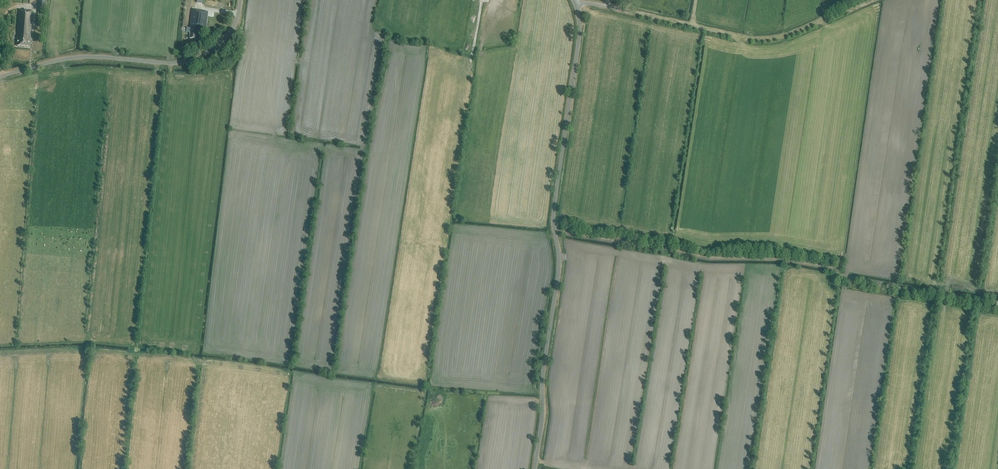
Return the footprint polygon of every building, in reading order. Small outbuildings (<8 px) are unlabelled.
[(205,33),(208,12),(191,10),(189,28),(191,28),(189,38),(197,39),(198,32),(205,33)] [(30,47),(33,12),(20,11),(17,46),(30,47)]
